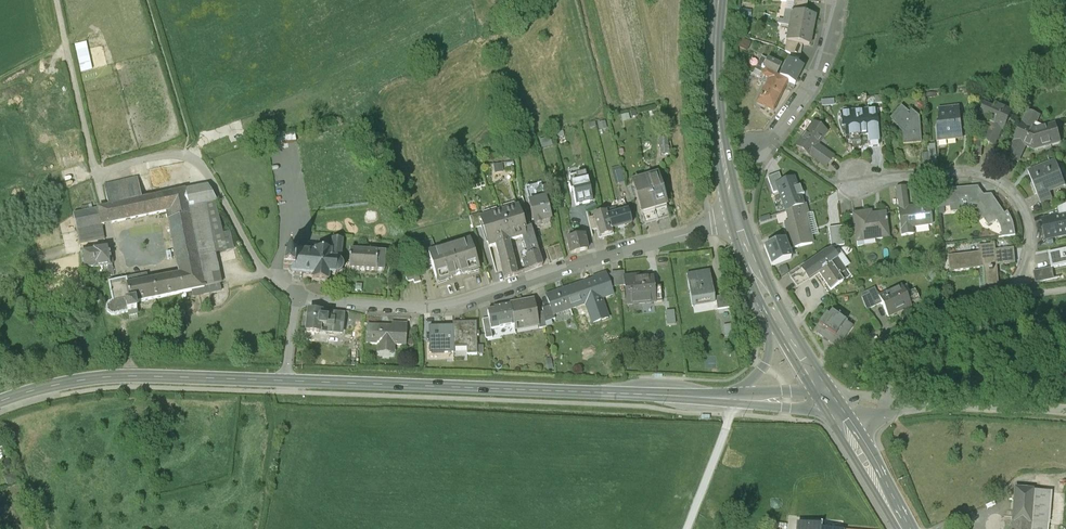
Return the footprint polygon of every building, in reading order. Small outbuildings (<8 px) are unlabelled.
[(792,13),(806,16),(808,3),(794,2),(792,13)] [(806,16),(792,13),(789,28),(814,32),(817,18),(806,16)] [(814,32),(789,28),(786,43),(802,46),(812,48),(814,32)] [(752,44),(741,40),(738,47),(749,51),(752,44)] [(802,46),(786,43),(785,52),(800,60),(802,46)] [(88,47),(76,50),(81,72),(93,69),(88,47)] [(762,58),(756,71),(776,80),(782,67),(762,58)] [(789,62),(780,81),(788,85),(795,88),(804,69),(789,62)] [(776,80),(756,71),(753,76),(761,80),(759,84),(767,88),(757,105),(774,114),(788,85),(780,81),(776,80)] [(995,109),(986,105),(979,121),(992,127),(985,143),(996,148),(1003,132),(1005,133),(1014,112),(997,104),(995,109)] [(910,115),(901,109),(890,121),(903,135),(904,146),(921,144),(919,118),(912,112),(910,115)] [(936,122),(938,143),(963,140),(960,109),(939,111),(940,121),(936,122)] [(878,110),(841,114),(842,131),(845,131),(846,138),(849,138),(850,144),(860,143),(860,137),(868,136),(869,146),(880,146),(878,110)] [(1042,117),(1029,111),(1006,159),(1020,165),(1027,149),(1035,153),(1061,145),(1055,125),(1043,128),(1038,126),(1042,117)] [(829,134),(813,122),(795,148),(826,170),(835,158),(820,147),(829,134)] [(76,130),(58,135),(61,146),(79,141),(76,130)] [(286,140),(274,142),(276,151),(288,148),(286,140)] [(574,155),(585,152),(583,143),(572,146),(574,155)] [(983,144),(974,144),(973,158),(982,159),(983,144)] [(927,146),(928,155),(929,166),(936,166),(935,146),(927,146)] [(668,148),(661,148),(661,157),(669,157),(669,148),(668,148)] [(1029,174),(1042,207),(1054,202),(1052,196),(1065,191),(1065,187),(1056,163),(1029,174)] [(502,165),(493,166),(495,175),(503,174),(502,165)] [(774,167),(769,172),(776,180),(781,174),(774,167)] [(621,168),(611,170),(615,186),(625,184),(621,168)] [(645,181),(655,214),(668,210),(658,177),(645,181)] [(107,208),(140,201),(137,178),(103,186),(107,208)] [(776,187),(785,212),(807,205),(810,204),(807,196),(802,184),(797,186),(795,180),(776,187)] [(645,181),(631,185),(641,218),(655,214),(645,181)] [(536,204),(527,206),(534,232),(552,227),(539,183),(526,186),(528,194),(533,193),(536,204)] [(207,188),(184,192),(188,211),(216,206),(207,188)] [(980,189),(949,191),(949,193),(950,208),(951,214),(979,212),(990,228),(993,226),(1003,240),(1017,239),(1016,234),(996,197),(985,197),(980,189)] [(819,190),(807,196),(810,204),(823,198),(819,190)] [(164,216),(166,224),(189,220),(188,211),(184,192),(140,201),(107,208),(98,209),(102,229),(164,216)] [(950,208),(949,193),(937,195),(938,210),(950,208)] [(908,197),(897,198),(902,238),(914,237),(913,230),(932,228),(929,206),(910,208),(908,197)] [(573,200),(575,210),(578,210),(584,208),(582,198),(573,200)] [(616,210),(605,213),(606,214),(612,235),(633,229),(624,200),(614,203),(616,210)] [(807,205),(785,212),(788,222),(784,223),(790,241),(793,251),(814,244),(807,216),(810,215),(807,205)] [(216,206),(188,211),(189,220),(204,293),(191,296),(192,300),(221,294),(219,287),(221,286),(215,256),(233,252),(230,234),(223,235),(216,206)] [(102,229),(98,209),(72,215),(79,246),(105,241),(102,229)] [(518,209),(479,220),(482,228),(488,251),(494,250),(503,281),(518,277),(508,244),(522,240),(526,239),(524,231),(518,209)] [(569,237),(583,234),(579,216),(578,210),(575,210),(564,213),(569,237)] [(668,210),(655,214),(657,222),(671,218),(668,210)] [(871,213),(852,216),(856,245),(890,241),(886,214),(872,216),(871,213)] [(583,234),(584,239),(592,237),(590,231),(587,220),(586,214),(579,216),(583,234)] [(606,214),(593,218),(597,231),(600,242),(613,239),(612,235),(606,214)] [(643,226),(657,222),(655,214),(641,218),(643,226)] [(482,228),(479,220),(478,216),(470,218),(473,231),(482,228)] [(1047,240),(1065,237),(1065,217),(1044,220),(1047,240)] [(597,231),(593,218),(587,220),(590,231),(597,231)] [(189,220),(166,224),(176,277),(148,283),(152,305),(191,296),(204,293),(189,220)] [(526,239),(522,240),(528,258),(521,260),(526,275),(543,269),(531,229),(524,231),(526,239)] [(57,233),(46,234),(47,241),(57,239),(57,233)] [(583,234),(569,237),(570,239),(566,240),(570,257),(588,253),(584,239),(583,234)] [(295,260),(285,259),(284,273),(294,274),(293,278),(313,280),(313,282),(330,284),(331,276),(337,277),(338,275),(340,275),(343,274),(344,272),(345,269),(345,267),(345,264),(343,262),(346,237),(334,236),(332,250),(317,248),(317,253),(296,250),(295,260)] [(784,240),(765,247),(772,268),(791,261),(789,253),(785,243),(784,240)] [(418,241),(410,243),(414,255),(422,253),(419,246),(418,241)] [(790,241),(785,243),(789,253),(793,251),(790,241)] [(427,256),(435,254),(432,242),(419,246),(422,253),(427,256)] [(435,254),(427,256),(432,273),(437,288),(460,280),(480,275),(470,243),(435,254)] [(559,247),(547,251),(551,263),(563,259),(559,247)] [(979,255),(948,258),(950,273),(985,270),(987,289),(1001,288),(999,268),(1017,267),(1015,251),(997,253),(996,247),(979,248),(979,255)] [(108,249),(79,253),(82,272),(106,269),(110,268),(109,258),(108,249)] [(385,254),(350,252),(349,272),(384,274),(385,254)] [(824,255),(800,272),(807,281),(809,284),(820,277),(831,292),(844,283),(832,267),(839,262),(833,253),(824,255)] [(1047,257),(1049,272),(1065,269),(1065,254),(1047,257)] [(847,273),(839,262),(832,267),(844,283),(849,280),(845,274),(847,273)] [(410,270),(404,272),(407,283),(413,282),(410,273),(410,270)] [(410,273),(413,282),(414,285),(420,283),(416,271),(410,273)] [(710,271),(687,275),(692,309),(715,305),(714,299),(710,271)] [(807,281),(800,272),(790,278),(797,288),(807,281)] [(592,280),(545,297),(548,308),(552,319),(584,308),(591,327),(610,321),(603,301),(614,297),(611,289),(606,275),(606,273),(592,277),(592,280)] [(624,273),(606,275),(611,289),(625,287),(624,278),(624,273)] [(1033,275),(1035,287),(1045,285),(1043,273),(1033,275)] [(639,276),(624,278),(625,287),(628,308),(656,306),(656,304),(654,290),(653,278),(639,280),(639,276)] [(133,308),(152,305),(148,283),(146,277),(109,285),(112,304),(108,306),(106,309),(106,314),(109,316),(112,317),(117,316),(122,314),(123,320),(134,318),(133,308)] [(902,287),(879,297),(882,304),(889,320),(912,309),(910,305),(907,298),(902,287)] [(882,304),(879,297),(875,289),(868,292),(869,295),(875,307),(882,304)] [(916,293),(907,298),(910,305),(920,301),(916,293)] [(875,307),(869,295),(862,299),(867,312),(875,308),(875,307)] [(726,298),(714,299),(715,305),(716,311),(728,309),(726,298)] [(534,301),(510,306),(514,327),(515,334),(539,330),(536,316),(534,301)] [(514,327),(510,306),(487,310),(488,319),(491,331),(514,327)] [(552,319),(548,308),(542,310),(543,315),(545,325),(553,322),(552,319)] [(321,313),(309,312),(307,332),(319,333),(320,326),(332,327),(331,333),(342,333),(344,315),(321,314),(321,313)] [(675,312),(664,313),(666,326),(677,325),(675,312)] [(543,315),(536,316),(539,330),(545,328),(545,325),(543,315)] [(829,319),(826,316),(814,334),(838,351),(853,330),(832,315),(829,319)] [(491,331),(488,319),(481,321),(485,340),(492,339),(491,331)] [(453,325),(453,328),(454,348),(466,348),(466,355),(476,355),(476,347),(475,324),(453,325)] [(392,329),(368,327),(367,344),(381,345),(380,350),(391,351),(391,346),(405,346),(406,325),(392,325),(392,329)] [(453,328),(429,328),(429,354),(431,354),(431,351),(445,351),(445,354),(454,354),(454,348),(453,328)] [(1011,528),(1032,528),(1035,488),(1035,487),(1015,485),(1011,528)] [(1035,488),(1032,528),(1048,528),(1051,490),(1035,488)]
